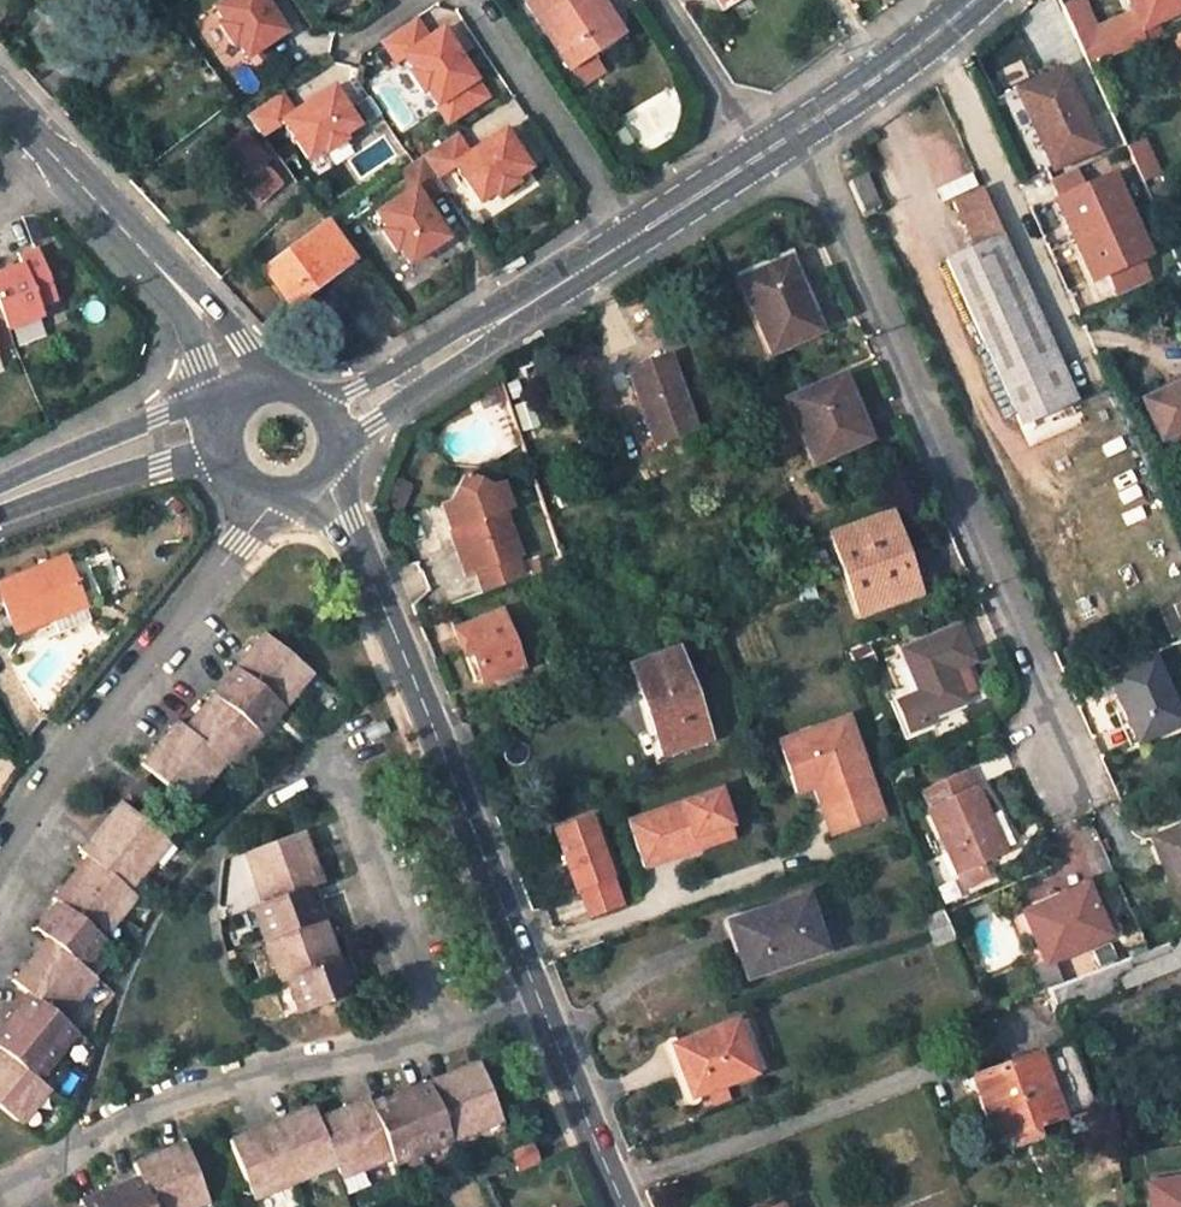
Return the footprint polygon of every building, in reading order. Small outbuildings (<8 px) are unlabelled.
[(287,30),(267,0),(224,0),(216,6),(226,21),(222,24),(235,43),(239,40),(249,56),(287,30)] [(526,3),(567,67),(591,52),(613,38),(596,11),(603,6),(599,0),(530,0),(526,3)] [(717,15),(741,0),(707,0),(717,15)] [(1063,7),(1074,33),(1094,24),(1083,0),(1078,0),(1063,7)] [(1133,7),(1142,27),(1180,9),(1180,0),(1130,0),(1133,7)] [(611,1),(603,6),(596,11),(613,38),(591,52),(596,59),(635,37),(611,1)] [(1094,24),(1074,33),(1090,67),(1148,40),(1142,27),(1133,7),(1094,24)] [(487,97),(442,29),(429,39),(415,18),(382,40),(396,62),(405,56),(414,70),(410,73),(423,92),(427,90),(448,122),(487,97)] [(1063,70),(1019,90),(1054,167),(1098,148),(1063,70)] [(292,109),(281,93),(248,114),(263,135),(284,121),(311,156),(326,145),(329,149),(347,135),(344,131),(359,120),(331,83),(292,109)] [(469,154),(455,134),(422,156),(436,177),(455,165),(479,202),(495,192),(497,196),(517,183),(514,179),(530,169),(504,131),(469,154)] [(243,133),(227,147),(250,174),(241,181),(258,201),(279,182),(262,163),(267,159),(243,133)] [(1159,177),(1141,136),(1124,144),(1143,185),(1159,177)] [(436,177),(422,156),(401,170),(413,189),(376,213),(386,229),(382,231),(395,251),(399,248),(409,263),(448,238),(424,202),(444,189),(436,177)] [(1112,175),(1086,187),(1077,168),(1053,179),(1062,198),(1059,199),(1096,278),(1111,271),(1122,294),(1151,280),(1141,257),(1149,254),(1112,175)] [(1047,172),(1029,181),(1031,186),(1050,178),(1047,172)] [(874,206),(879,204),(866,174),(850,182),(866,217),(877,213),(874,206)] [(1171,204),(1162,182),(1152,186),(1161,208),(1171,204)] [(1076,400),(983,190),(955,202),(975,247),(947,259),(1022,425),(1076,400)] [(326,223),(264,270),(290,305),(317,284),(352,257),(326,223)] [(42,314),(39,304),(56,297),(38,249),(20,255),(23,263),(0,272),(0,312),(6,328),(42,314)] [(317,284),(322,292),(359,265),(352,257),(317,284)] [(789,257),(740,278),(771,351),(820,331),(789,257)] [(0,312),(0,342),(10,338),(6,328),(0,312)] [(669,355),(630,369),(655,442),(695,427),(669,355)] [(842,377),(788,399),(814,461),(869,439),(842,377)] [(1145,400),(1162,437),(1180,429),(1180,383),(1145,400)] [(517,558),(496,505),(493,507),(484,484),(456,472),(444,500),(453,523),(450,524),(470,576),(473,575),(482,595),(522,579),(514,559),(517,558)] [(888,517),(832,536),(846,577),(851,575),(863,611),(914,594),(888,517)] [(0,583),(0,609),(12,634),(80,606),(59,559),(0,583)] [(499,612),(457,629),(465,654),(472,651),(484,681),(522,666),(499,612)] [(976,689),(965,664),(971,661),(958,629),(904,651),(921,693),(901,702),(911,728),(932,719),(930,715),(964,700),(962,695),(976,689)] [(308,670),(262,632),(232,668),(278,707),(282,710),(297,692),(293,689),(308,670)] [(679,652),(633,667),(663,754),(709,738),(679,652)] [(1110,676),(1138,741),(1180,723),(1180,718),(1155,657),(1110,676)] [(232,668),(213,693),(258,731),(278,707),(232,668)] [(313,673),(308,670),(293,689),(297,692),(313,673)] [(258,731),(213,693),(182,729),(221,761),(224,763),(232,771),(250,751),(246,747),(258,731)] [(262,735),(282,710),(278,707),(258,731),(262,735)] [(873,788),(848,717),(780,740),(792,775),(809,769),(817,773),(827,801),(821,803),(832,834),(878,818),(868,790),(873,788)] [(182,729),(174,722),(141,763),(191,804),(208,782),(205,780),(221,761),(182,729)] [(250,751),(262,735),(258,731),(246,747),(250,751)] [(208,782),(224,763),(221,761),(205,780),(208,782)] [(809,769),(792,775),(798,792),(815,786),(821,803),(827,801),(817,773),(809,769)] [(968,770),(921,790),(958,871),(981,861),(1005,851),(968,770)] [(883,816),(873,788),(868,790),(878,818),(883,816)] [(627,824),(643,869),(697,850),(693,839),(729,826),(717,792),(627,824)] [(166,840),(117,801),(78,849),(86,856),(131,891),(154,862),(150,859),(166,840)] [(591,819),(558,831),(578,890),(581,889),(613,878),(591,819)] [(697,850),(733,837),(729,826),(693,839),(697,850)] [(1154,839),(1180,904),(1180,827),(1154,839)] [(320,880),(303,831),(242,854),(250,878),(255,877),(264,901),(310,884),(320,880)] [(170,843),(166,840),(150,859),(154,862),(170,843)] [(117,922),(138,896),(131,891),(86,856),(51,898),(55,901),(99,937),(113,918),(117,922)] [(958,871),(963,883),(986,873),(981,861),(958,871)] [(250,878),(258,903),(264,901),(255,877),(250,878)] [(581,889),(592,916),(623,906),(613,878),(581,889)] [(264,901),(258,903),(270,937),(323,918),(310,884),(264,901)] [(1062,897),(1024,912),(1047,963),(1108,937),(1089,892),(1064,902),(1062,897)] [(807,898),(731,924),(749,976),(825,950),(807,898)] [(55,901),(35,927),(46,936),(82,966),(103,940),(99,937),(55,901)] [(254,905),(266,938),(270,937),(258,903),(254,905)] [(925,917),(931,931),(949,925),(943,909),(925,917)] [(103,940),(117,922),(113,918),(99,937),(103,940)] [(270,937),(266,938),(273,959),(277,957),(284,979),(289,978),(337,961),(323,918),(270,937)] [(935,943),(954,935),(949,925),(931,931),(935,943)] [(81,1001),(98,979),(85,969),(82,966),(46,936),(13,978),(28,990),(61,1018),(77,997),(81,1001)] [(1124,959),(1134,985),(1180,966),(1180,937),(1124,959)] [(107,943),(103,940),(82,966),(85,969),(107,943)] [(280,981),(284,979),(277,957),(273,959),(280,981)] [(301,1011),(357,989),(346,958),(337,961),(289,978),(301,1011)] [(1048,988),(1059,1017),(1118,995),(1116,992),(1134,985),(1124,959),(1048,988)] [(296,1012),(301,1011),(289,978),(284,979),(296,1012)] [(63,1053),(79,1033),(64,1021),(61,1018),(28,990),(12,1010),(59,1050),(63,1053)] [(64,1021),(81,1001),(77,997),(61,1018),(64,1021)] [(12,1010),(0,1024),(0,1048),(36,1078),(59,1050),(12,1010)] [(736,1024),(677,1047),(693,1095),(753,1072),(736,1024)] [(1060,1114),(1096,1101),(1074,1042),(1039,1055),(1060,1114)] [(19,1124),(33,1104),(38,1107),(51,1090),(40,1082),(36,1078),(0,1048),(0,1108),(19,1124)] [(40,1082),(63,1053),(59,1050),(36,1078),(40,1082)] [(1039,1055),(976,1078),(997,1138),(1060,1114),(1039,1055)] [(479,1059),(428,1079),(450,1137),(452,1143),(479,1132),(477,1127),(502,1117),(479,1059)] [(422,1149),(450,1137),(428,1079),(399,1090),(422,1149)] [(399,1090),(368,1103),(392,1159),(395,1166),(425,1155),(422,1149),(399,1090)] [(367,1099),(318,1117),(336,1163),(338,1168),(340,1173),(362,1164),(365,1170),(392,1159),(368,1103),(367,1099)] [(22,1126),(38,1107),(33,1104),(19,1124),(22,1126)] [(313,1105),(272,1122),(297,1184),(314,1177),(313,1173),(336,1163),(318,1117),(313,1105)] [(504,1123),(502,1117),(477,1127),(479,1132),(504,1123)] [(272,1122),(229,1139),(252,1197),(272,1188),(274,1193),(297,1184),(272,1122)] [(425,1155),(452,1143),(450,1137),(422,1149),(425,1155)] [(185,1141),(136,1161),(142,1176),(154,1206),(201,1206),(210,1203),(185,1141)] [(516,1169),(537,1160),(529,1141),(508,1150),(516,1169)] [(314,1177),(338,1168),(336,1163),(313,1173),(314,1177)] [(342,1179),(365,1170),(362,1164),(340,1173),(342,1179)] [(110,1190),(116,1206),(154,1206),(142,1176),(110,1190)] [(1149,1181),(1153,1206),(1180,1206),(1180,1177),(1149,1181)] [(254,1202),(274,1193),(272,1188),(252,1197),(254,1202)] [(82,1202),(84,1206),(116,1206),(110,1190),(82,1202)]
